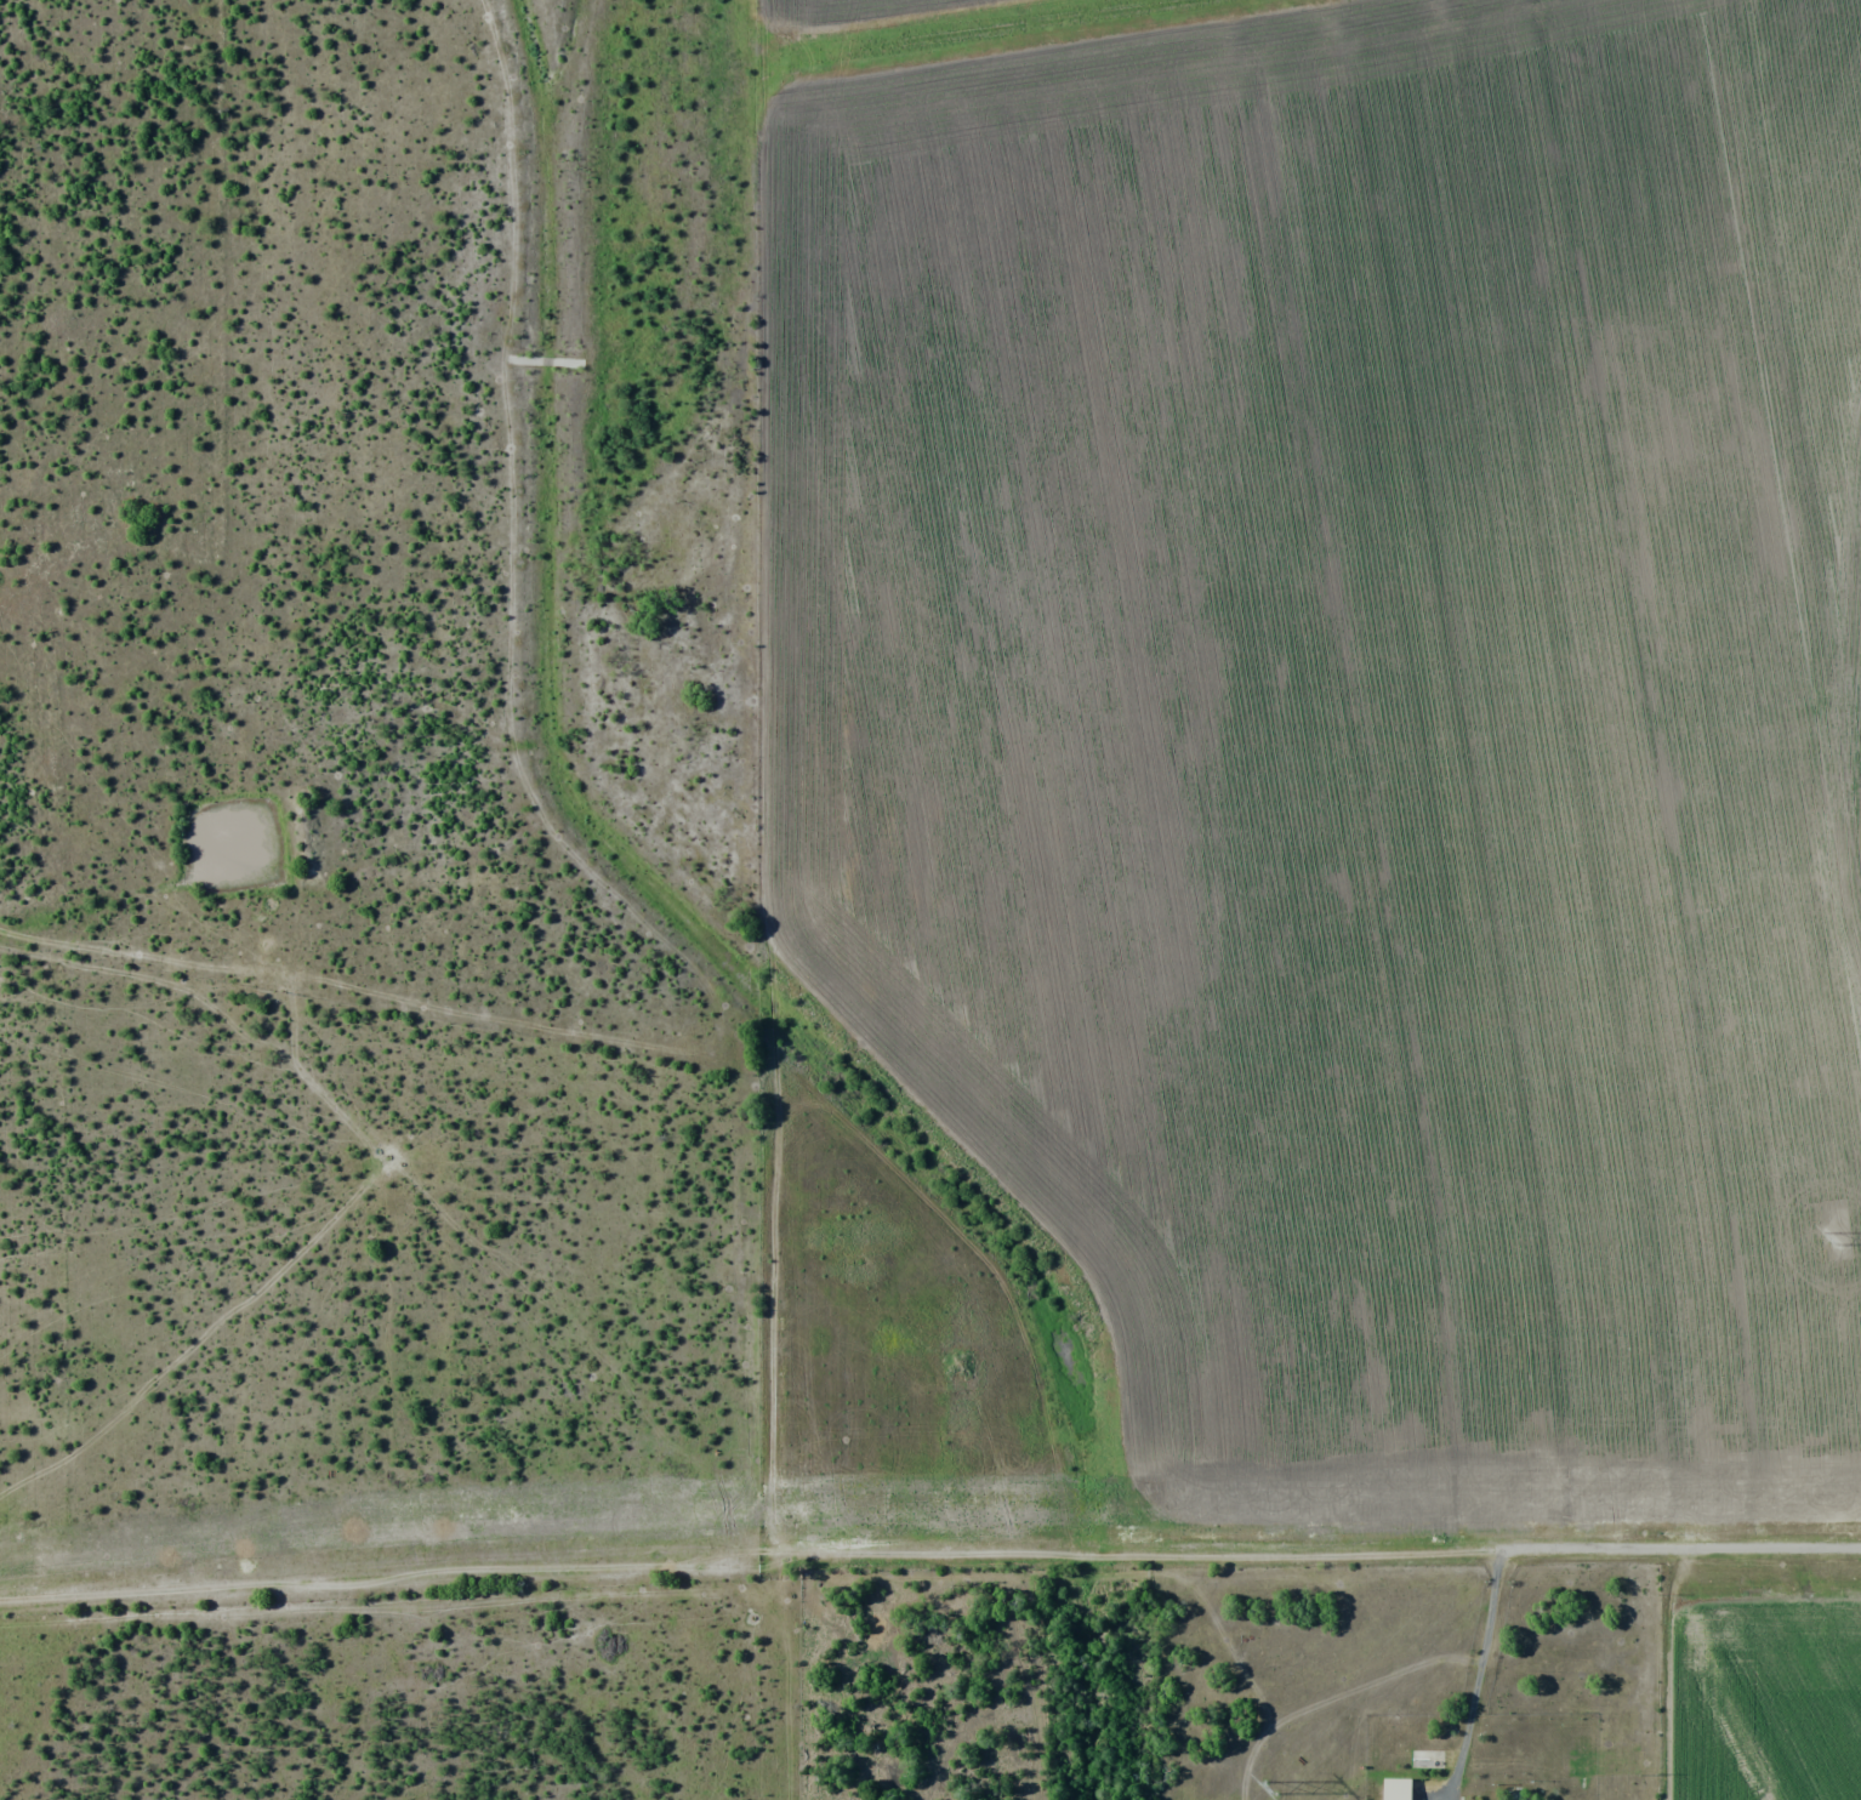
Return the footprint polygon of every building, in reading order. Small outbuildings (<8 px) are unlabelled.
[(1417,1777),(1415,1799),(1374,1799),(1376,1773),(1417,1777)]
